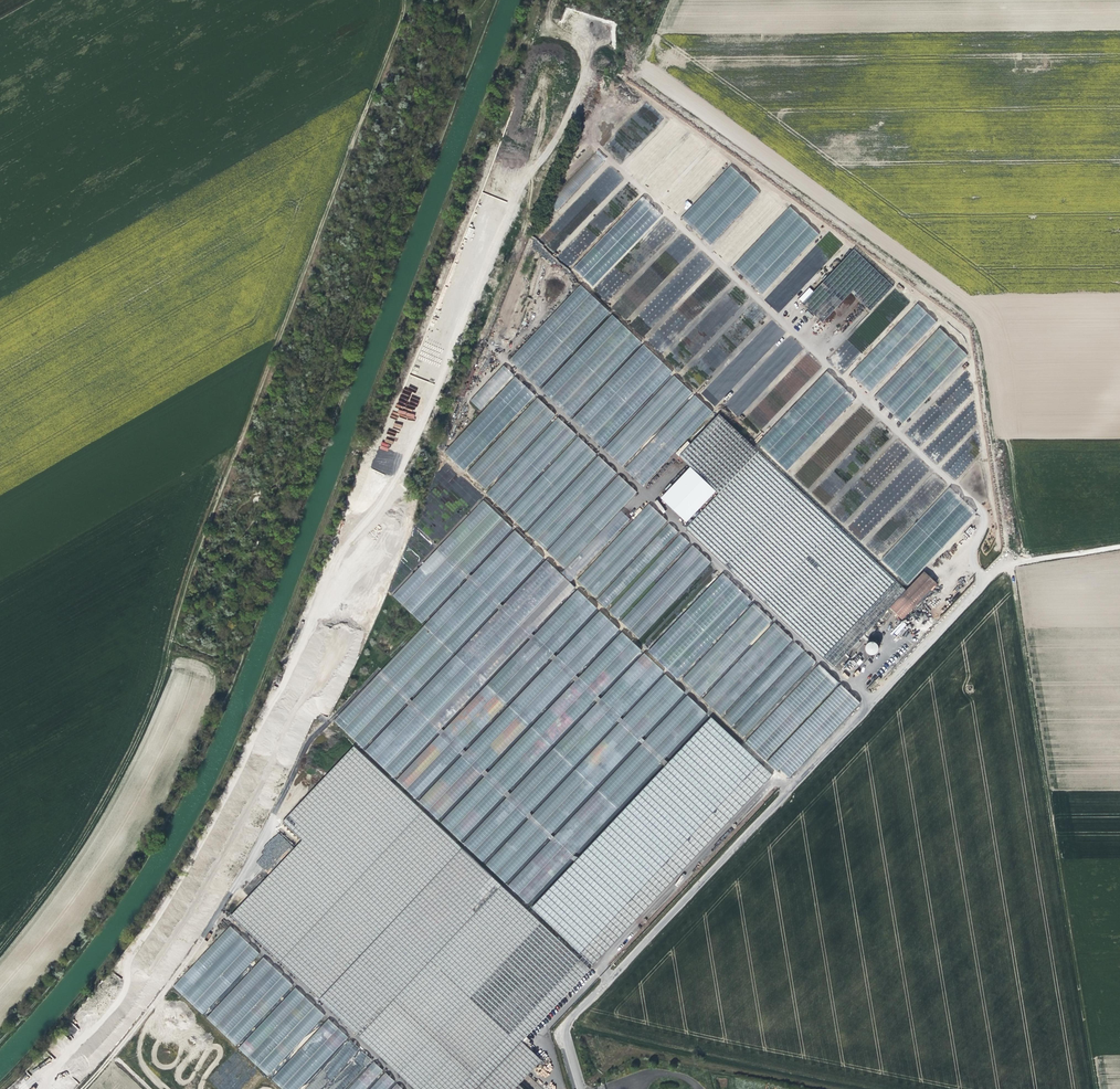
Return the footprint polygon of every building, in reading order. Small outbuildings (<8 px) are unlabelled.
[(604,162),(595,153),(547,204),(556,213),(604,162)] [(741,176),(730,166),(680,218),(691,228),(741,176)] [(751,185),(741,176),(691,228),(701,238),(751,185)] [(761,194),(751,185),(701,238),(711,247),(761,194)] [(578,197),(540,239),(558,255),(557,256),(569,267),(597,236),(582,223),(586,220),(579,213),(587,205),(578,197)] [(657,210),(646,200),(576,273),(586,283),(657,210)] [(800,217),(789,207),(732,268),(742,277),(800,217)] [(810,226),(800,217),(742,277),(752,286),(810,226)] [(819,235),(810,226),(752,286),(762,296),(819,235)] [(893,287),(854,250),(800,306),(821,325),(851,294),(870,312),(893,287)] [(538,388),(610,312),(580,284),(509,360),(538,388)] [(902,296),(894,304),(898,308),(894,311),(897,314),(909,303),(902,296)] [(927,314),(917,304),(850,372),(860,382),(927,314)] [(622,323),(612,313),(541,389),(551,398),(622,323)] [(937,323),(927,314),(860,382),(869,391),(937,323)] [(852,334),(847,340),(862,353),(884,329),(869,316),(852,334)] [(742,414),(761,431),(820,365),(807,353),(793,368),(789,364),(803,348),(789,335),(781,344),(778,341),(786,332),(770,319),(763,326),(760,323),(698,392),(715,407),(730,390),(734,393),(724,404),(739,418),(742,414)] [(632,332),(622,323),(551,398),(560,407),(632,332)] [(950,338),(939,328),(873,395),(883,405),(950,338)] [(641,341),(632,332),(560,407),(570,416),(641,341)] [(959,346),(950,338),(883,405),(893,415),(959,346)] [(843,371),(860,352),(846,340),(829,358),(843,371)] [(654,352),(644,343),(572,419),(582,428),(654,352)] [(969,357),(959,346),(893,415),(903,424),(969,357)] [(663,361),(654,352),(582,428),(591,437),(663,361)] [(673,370),(663,361),(591,437),(601,446),(673,370)] [(503,365),(470,400),(480,410),(513,374),(503,365)] [(685,384),(674,374),(603,449),(613,459),(685,384)] [(848,390),(840,382),(771,455),(779,463),(848,390)] [(694,393),(685,384),(613,459),(622,467),(694,393)] [(857,397),(848,390),(779,463),(787,471),(857,397)] [(706,403),(696,395),(624,469),(634,478),(706,403)] [(546,409),(537,400),(467,474),(476,483),(546,409)] [(714,411),(706,403),(634,478),(643,486),(714,411)] [(555,417),(546,409),(476,483),(484,491),(555,417)] [(757,451),(718,414),(679,454),(718,492),(757,451)] [(469,466),(504,429),(493,419),(458,456),(469,466)] [(566,428),(557,419),(486,494),(496,503),(566,428)] [(575,436),(566,428),(496,503),(504,511),(575,436)] [(587,446),(578,438),(507,512),(515,521),(587,446)] [(596,455),(587,446),(515,521),(524,529),(596,455)] [(685,527),(824,656),(894,579),(757,451),(718,492),(685,527)] [(607,466),(597,457),(526,531),(535,540),(607,466)] [(615,474),(607,466),(535,540),(544,549),(615,474)] [(628,485),(618,475),(546,551),(556,560),(628,485)] [(636,493),(628,485),(556,560),(564,568),(636,493)] [(847,527),(860,540),(883,517),(882,515),(886,511),(886,512),(895,502),(894,501),(898,497),(887,486),(847,527)] [(962,497),(953,488),(883,562),(893,571),(962,497)] [(494,510),(484,500),(392,597),(402,606),(494,510)] [(971,510),(962,501),(895,573),(904,582),(971,510)] [(657,513),(647,504),(576,580),(585,590),(657,513)] [(632,518),(622,509),(562,572),(571,581),(632,518)] [(502,518),(494,510),(402,606),(411,614),(502,518)] [(666,521),(657,513),(585,590),(594,598),(666,521)] [(513,528),(502,518),(411,614),(422,624),(513,528)] [(678,533),(668,524),(597,600),(606,609),(678,533)] [(525,539),(515,530),(333,722),(343,731),(525,539)] [(870,531),(862,542),(876,552),(881,546),(874,540),(876,536),(870,531)] [(690,544),(680,535),(609,611),(618,620),(690,544)] [(535,549),(525,539),(343,731),(353,740),(535,549)] [(701,555),(692,545),(620,622),(630,631),(701,555)] [(545,558),(535,549),(353,740),(355,743),(362,749),(545,558)] [(710,563),(701,555),(630,631),(638,639),(710,563)] [(556,569),(546,560),(365,752),(374,760),(556,569)] [(566,578),(556,569),(374,760),(383,769),(566,578)] [(902,617),(936,580),(923,569),(905,589),(890,606),(902,617)] [(748,598),(720,571),(652,644),(681,671),(748,598)] [(575,587),(566,578),(383,769),(394,779),(575,587)] [(890,606),(905,589),(894,579),(824,656),(834,666),(890,606)] [(588,599),(578,589),(396,781),(406,790),(588,599)] [(598,608),(588,599),(406,790),(416,800),(598,608)] [(764,612),(754,603),(682,679),(692,689),(764,612)] [(429,812),(610,621),(600,612),(419,803),(429,812)] [(772,620),(764,612),(692,689),(700,696),(772,620)] [(620,630),(610,621),(429,812),(438,821),(620,630)] [(896,637),(908,626),(903,621),(891,632),(896,637)] [(784,632),(774,623),(703,699),(712,708),(784,632)] [(450,833),(632,642),(622,632),(441,823),(450,833)] [(793,639),(784,632),(712,708),(721,716),(793,639)] [(648,637),(643,645),(648,648),(653,640),(648,637)] [(872,640),(864,648),(872,656),(880,648),(872,640)] [(804,651),(794,641),(723,718),(732,727),(804,651)] [(642,651),(632,642),(450,833),(460,842),(642,651)] [(474,854),(655,662),(645,653),(464,845),(474,854)] [(816,662),(807,653),(735,729),(745,738),(816,662)] [(735,663),(733,661),(717,679),(719,681),(735,663)] [(665,672),(655,662),(474,854),(484,863),(665,672)] [(829,674),(819,665),(748,741),(758,750),(829,674)] [(676,683),(666,674),(486,865),(496,875),(676,683)] [(838,682),(829,674),(758,750),(766,759),(838,682)] [(686,692),(676,683),(496,875),(506,884),(686,692)] [(851,694),(841,685),(770,762),(780,771),(851,694)] [(860,702),(851,694),(780,771),(788,779),(860,702)] [(698,704),(688,695),(508,886),(518,896),(698,704)] [(708,714),(698,704),(518,896),(528,905),(708,714)] [(769,780),(708,723),(533,910),(594,967),(769,780)] [(230,914),(417,1088),(532,1088),(523,1080),(546,1056),(541,1051),(539,1054),(525,1041),(594,967),(533,910),(528,905),(518,896),(508,886),(506,884),(496,875),(486,865),(484,863),(474,854),(464,845),(460,842),(450,833),(441,823),(438,821),(429,812),(419,803),(416,800),(406,790),(396,781),(394,779),(383,769),(374,760),(365,752),(362,749),(355,743),(284,818),(303,836),(230,914)] [(241,934),(231,925),(172,985),(183,995),(241,934)] [(251,943),(241,934),(183,995),(192,1004),(251,943)] [(261,953),(251,943),(192,1004),(203,1014),(261,953)] [(274,965),(264,956),(206,1017),(215,1026),(274,965)] [(284,975),(274,965),(215,1026),(226,1036),(284,975)] [(294,985),(284,975),(226,1036),(236,1046),(294,985)] [(306,995),(296,986),(238,1047),(248,1057),(306,995)] [(316,1005),(306,995),(248,1057),(258,1065),(316,1005)] [(326,1015),(316,1005),(258,1065),(258,1066),(269,1076),(326,1015)] [(281,1087),(338,1026),(329,1018),(272,1079),(281,1087)] [(338,1026),(281,1087),(283,1088),(298,1088),(348,1036),(338,1026)] [(351,1039),(304,1088),(323,1088),(361,1048),(351,1039)] [(362,1050),(326,1088),(345,1088),(373,1059),(362,1050)] [(374,1061),(348,1088),(367,1088),(384,1070),(374,1061)] [(386,1072),(370,1088),(389,1088),(396,1081),(386,1072)]
